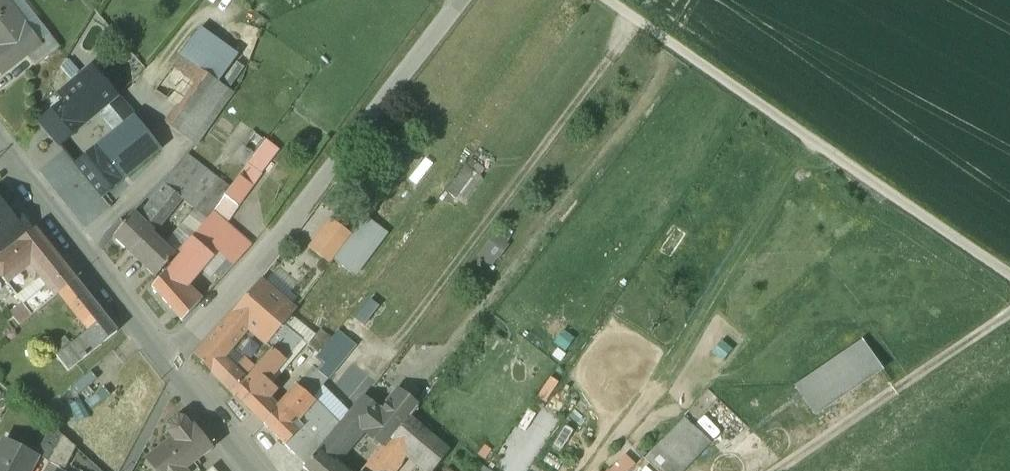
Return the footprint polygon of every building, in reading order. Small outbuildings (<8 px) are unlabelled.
[(5,0),(0,0),(0,71),(2,74),(26,55),(40,44),(39,42),(5,0)] [(236,57),(199,30),(181,55),(219,82),(236,57)] [(48,35),(39,42),(40,44),(26,55),(35,67),(59,48),(48,35)] [(219,82),(181,55),(155,91),(177,107),(166,123),(197,145),(234,93),(219,82)] [(64,101),(39,123),(59,147),(100,112),(117,97),(90,66),(58,94),(64,101)] [(117,97),(100,112),(115,131),(134,116),(117,97)] [(115,131),(96,146),(123,179),(160,148),(134,116),(115,131)] [(265,140),(252,131),(241,146),(255,154),(263,142),(265,140)] [(276,151),(263,142),(255,154),(268,163),(276,151)] [(96,145),(74,163),(102,198),(124,180),(123,179),(96,146),(96,145)] [(255,154),(241,146),(226,168),(239,177),(255,154)] [(268,163),(255,154),(239,177),(250,185),(252,186),(268,163)] [(219,181),(188,156),(170,179),(186,191),(181,197),(196,208),(197,209),(206,197),(219,181)] [(467,166),(448,192),(456,198),(472,177),(470,175),(474,171),(467,166)] [(250,185),(239,177),(235,183),(246,191),(250,185)] [(138,219),(131,214),(113,237),(156,278),(166,267),(175,256),(169,250),(163,246),(150,235),(181,197),(186,191),(170,179),(138,219)] [(197,209),(196,208),(182,224),(184,234),(191,239),(192,237),(193,237),(213,210),(217,205),(206,197),(197,209)] [(22,218),(17,213),(12,217),(0,202),(0,235),(22,218)] [(240,234),(213,210),(193,237),(211,253),(215,249),(222,255),(240,234)] [(0,235),(0,249),(4,254),(18,243),(17,242),(32,231),(22,218),(0,235)] [(350,271),(381,230),(367,219),(335,260),(350,271)] [(350,235),(330,220),(309,248),(329,263),(350,235)] [(35,228),(32,231),(17,242),(18,243),(4,254),(0,257),(0,275),(4,280),(20,266),(24,270),(34,262),(44,276),(61,261),(35,228)] [(515,241),(503,232),(482,259),(494,268),(515,241)] [(184,234),(169,250),(175,256),(191,239),(184,234)] [(240,234),(222,255),(225,258),(233,265),(252,245),(240,234)] [(175,256),(166,267),(185,284),(211,253),(193,237),(191,239),(175,256)] [(225,258),(213,272),(221,279),(233,265),(225,258)] [(61,261),(44,276),(50,282),(52,281),(54,283),(68,270),(61,261)] [(166,267),(156,278),(146,288),(181,321),(201,299),(185,284),(166,267)] [(76,280),(68,270),(54,283),(52,281),(50,282),(59,293),(76,280)] [(86,293),(76,280),(59,293),(69,307),(86,293)] [(260,280),(233,311),(248,325),(256,334),(283,300),(260,280)] [(50,282),(23,304),(32,315),(59,293),(50,282)] [(86,293),(69,307),(88,331),(75,341),(88,356),(117,332),(86,293)] [(283,300),(256,334),(265,343),(266,344),(283,324),(292,314),(295,310),(283,300)] [(233,311),(195,356),(209,370),(222,356),(248,325),(233,311)] [(309,328),(292,314),(283,324),(301,338),(309,328)] [(256,334),(248,325),(222,356),(224,357),(235,367),(247,379),(245,380),(247,381),(235,395),(253,413),(265,398),(267,400),(277,387),(268,380),(303,340),(301,338),(283,324),(266,344),(265,343),(256,334)] [(320,331),(309,344),(320,353),(320,352),(321,353),(331,340),(320,331)] [(353,342),(338,331),(331,340),(346,351),(353,342)] [(331,340),(321,353),(320,352),(320,353),(317,357),(324,363),(319,371),(328,379),(349,353),(346,351),(331,340)] [(75,341),(56,355),(69,370),(88,356),(75,341)] [(884,371),(865,342),(798,386),(818,416),(884,371)] [(222,356),(209,370),(221,381),(235,367),(224,357),(222,356)] [(235,367),(221,381),(233,394),(245,380),(247,379),(235,367)] [(315,367),(299,387),(312,398),(328,379),(319,371),(315,367)] [(278,408),(264,424),(285,445),(304,426),(298,421),(316,401),(312,398),(299,387),(297,385),(278,408)] [(382,412),(366,431),(385,446),(391,438),(392,439),(410,418),(418,407),(399,391),(382,412)] [(265,398),(253,413),(264,424),(278,408),(267,400),(265,398)] [(304,468),(308,470),(340,470),(342,470),(340,469),(344,464),(336,457),(362,427),(378,409),(362,398),(340,425),(306,465),(304,468)] [(316,401),(298,421),(304,426),(321,407),(316,401)] [(321,407),(304,426),(285,445),(306,465),(340,425),(321,407)] [(430,417),(418,407),(410,418),(422,428),(430,417)] [(378,409),(362,427),(366,431),(382,412),(378,409)] [(685,416),(645,457),(659,470),(688,470),(714,445),(685,416)] [(179,418),(169,426),(169,430),(174,437),(148,459),(157,470),(181,470),(183,469),(210,448),(192,424),(189,426),(183,419),(179,418)] [(410,418),(392,439),(407,452),(418,461),(436,439),(422,428),(410,418)] [(51,424),(36,454),(49,461),(62,434),(51,424)] [(62,434),(49,461),(65,469),(76,447),(62,434)] [(373,461),(386,470),(391,470),(407,452),(392,439),(391,438),(385,446),(373,461)] [(418,461),(430,470),(433,470),(449,450),(436,439),(418,461)] [(5,440),(0,450),(0,470),(29,470),(36,457),(5,440)] [(531,447),(523,459),(525,461),(519,470),(526,470),(538,451),(531,447)] [(373,461),(364,470),(386,470),(373,461)]
